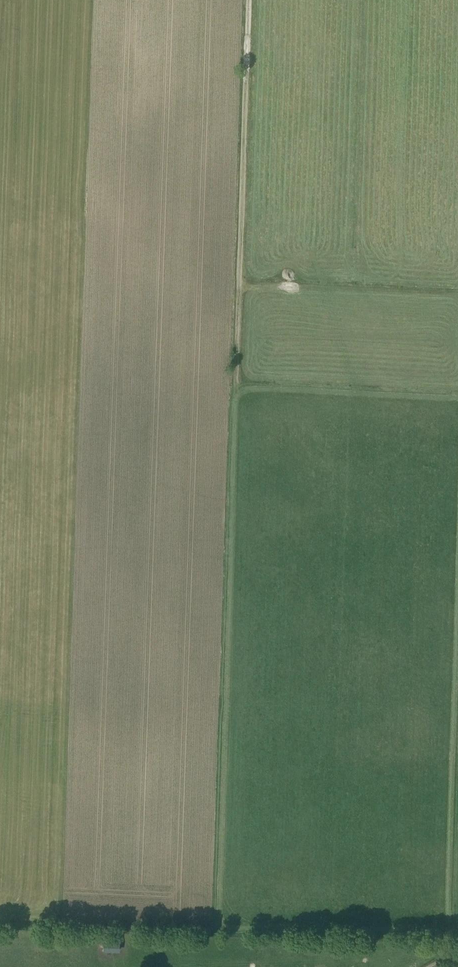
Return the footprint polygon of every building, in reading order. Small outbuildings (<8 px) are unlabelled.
[(104,950),(120,950),(120,936),(104,936),(104,950)]
